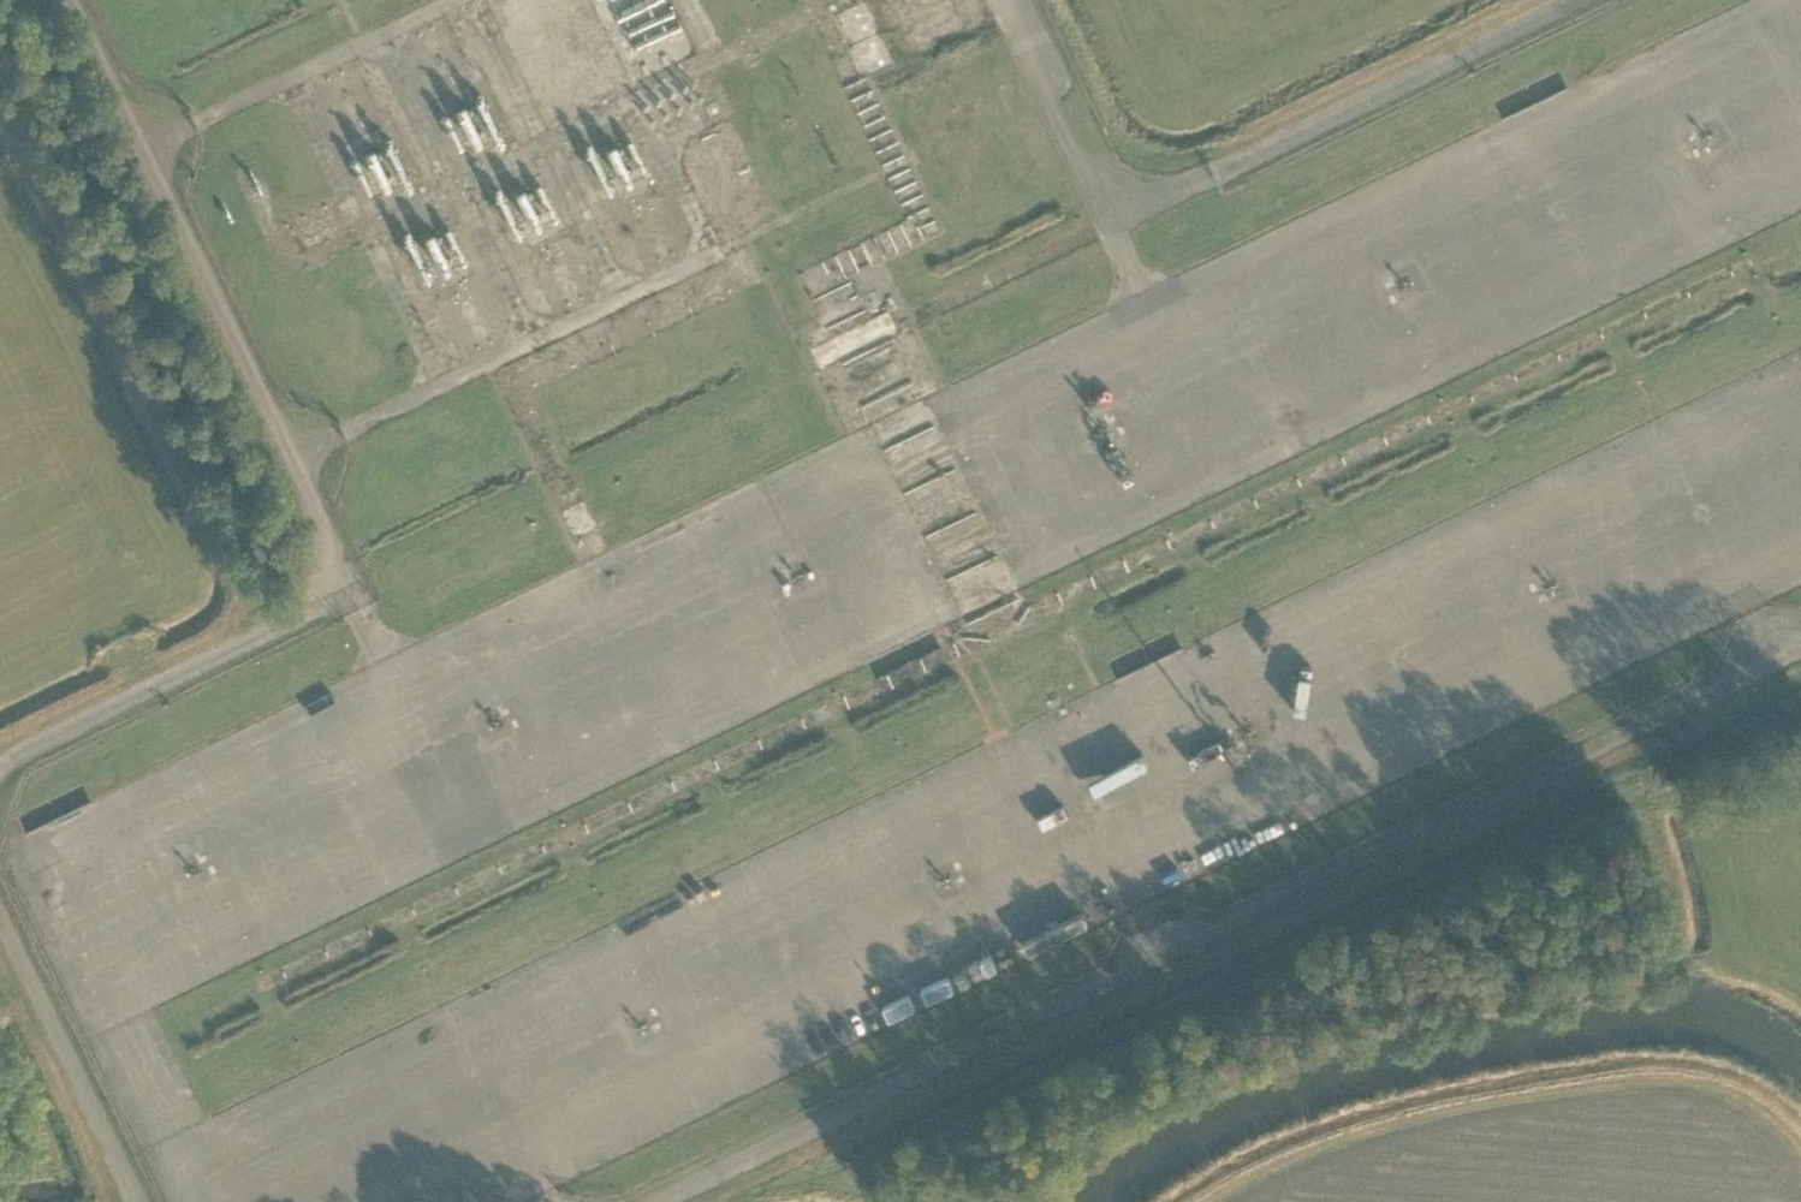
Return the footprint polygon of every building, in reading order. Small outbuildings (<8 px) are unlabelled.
[(440,22),(426,28),(447,76),(461,70),(440,22)] [(358,119),(369,114),(349,69),(338,74),(358,119)] [(568,250),(556,256),(576,297),(588,291),(568,250)]
